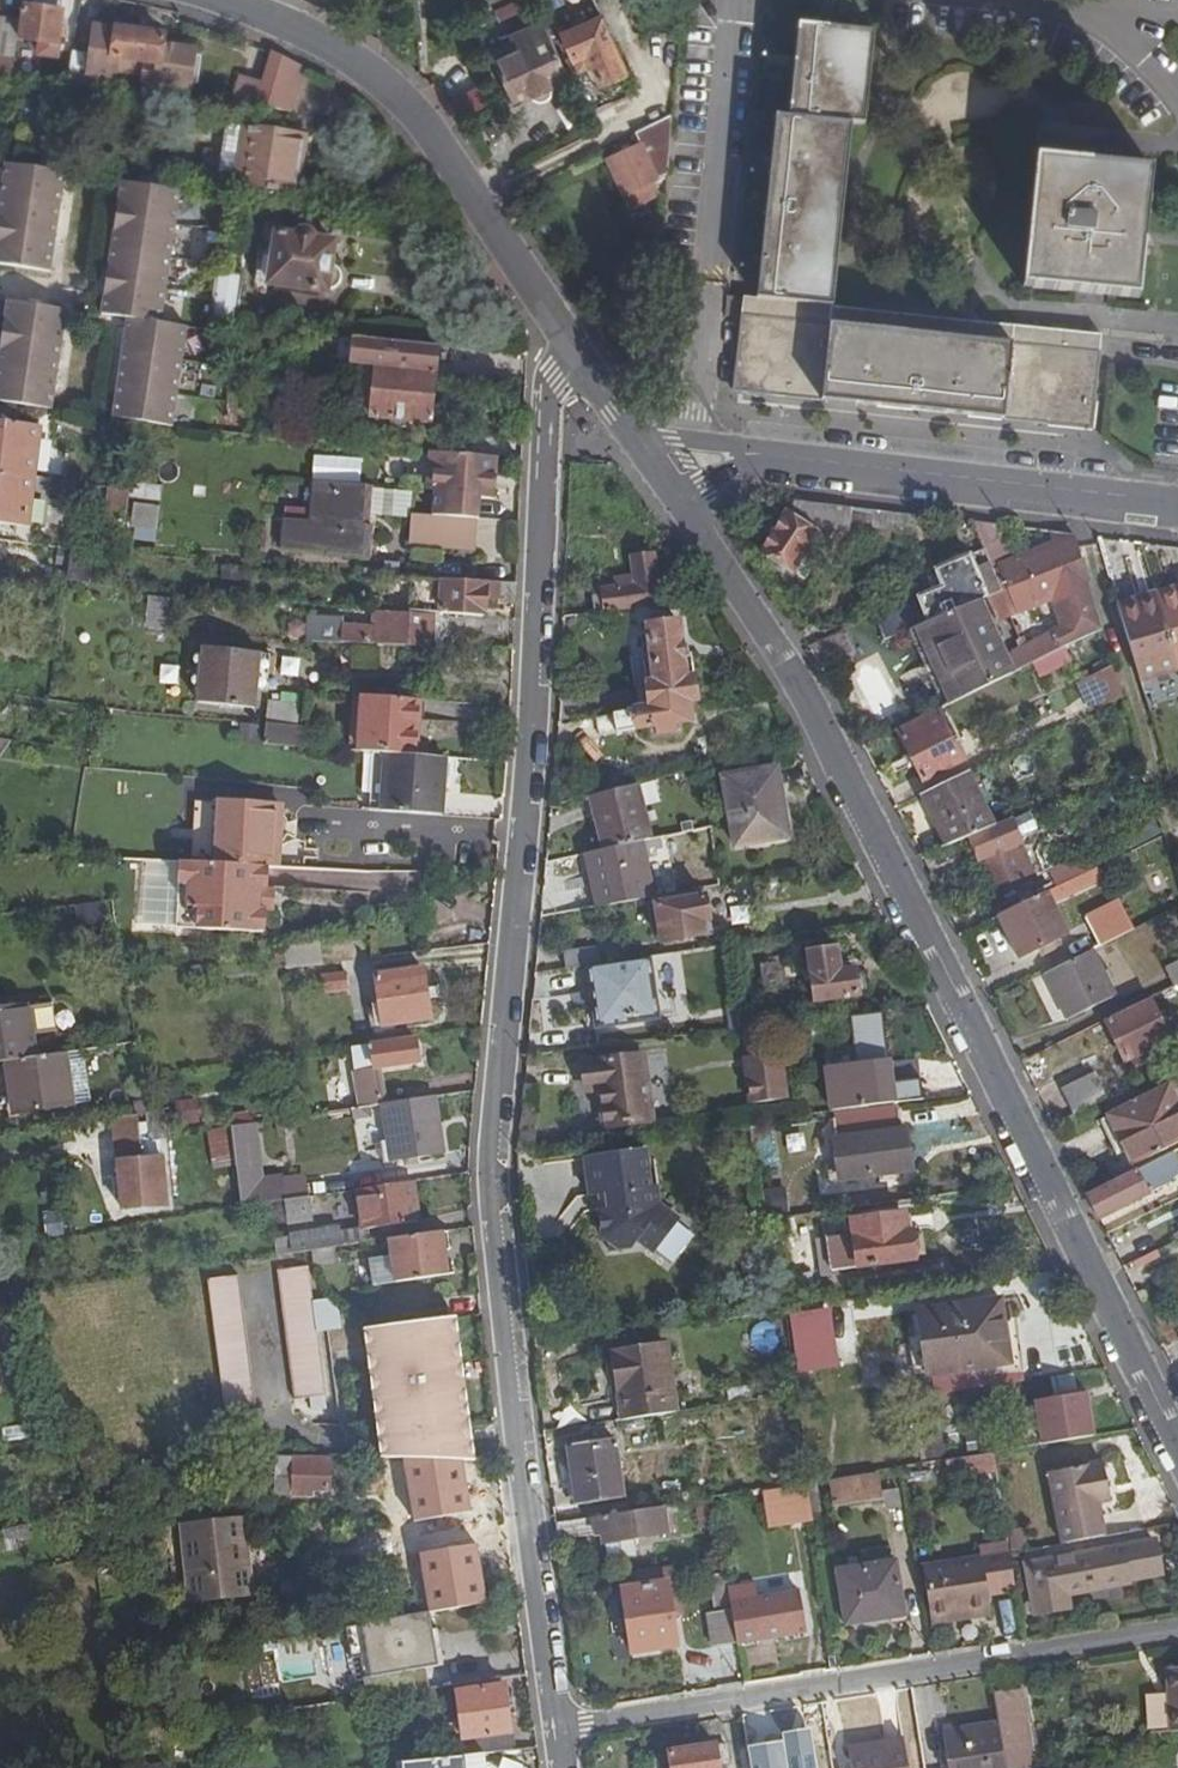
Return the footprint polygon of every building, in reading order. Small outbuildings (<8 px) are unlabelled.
[(63,14),(25,9),(20,41),(41,44),(39,57),(58,60),(63,14)] [(602,83),(626,73),(602,18),(564,33),(576,61),(589,55),(594,65),(602,83)] [(15,59),(21,21),(0,19),(0,57),(15,59)] [(875,34),(799,26),(795,70),(789,121),(774,120),(768,179),(761,255),(756,303),(743,303),(734,395),(865,409),(947,417),(964,419),(977,420),(1092,432),(1102,339),(830,312),(849,128),(864,130),(875,34)] [(165,38),(116,31),(113,60),(160,67),(165,38)] [(553,87),(570,80),(549,35),(493,60),(514,104),(531,96),(534,100),(538,101),(552,94),(553,93),(553,89),(553,87)] [(303,70),(271,53),(257,105),(291,114),(303,70)] [(496,103),(474,55),(452,65),(458,79),(462,79),(469,95),(449,106),(460,121),(496,103)] [(581,71),(594,65),(589,55),(576,61),(581,71)] [(72,66),(68,88),(108,94),(111,72),(72,66)] [(298,139),(245,131),(237,186),(264,190),(264,193),(272,195),(272,191),(291,194),(298,139)] [(644,145),(611,162),(626,195),(660,179),(653,163),(664,157),(656,141),(645,147),(644,145)] [(1155,172),(1038,159),(1024,288),(1142,300),(1148,237),(1155,172)] [(0,197),(0,247),(9,249),(6,269),(46,274),(49,258),(51,258),(54,240),(51,240),(54,225),(56,226),(59,208),(56,208),(58,194),(61,194),(64,176),(4,167),(0,197)] [(103,298),(100,314),(160,319),(163,297),(178,192),(119,184),(116,203),(119,203),(115,235),(112,234),(107,267),(110,267),(106,298),(103,298)] [(294,238),(277,234),(269,285),(326,294),(327,292),(332,293),(336,290),(340,286),(340,281),(339,275),(337,272),(330,268),(334,244),(313,240),(311,235),(307,232),(303,232),(299,233),(294,238)] [(0,247),(0,268),(6,269),(9,249),(0,247)] [(216,274),(209,324),(225,326),(236,328),(243,279),(216,274)] [(6,304),(0,346),(0,404),(50,411),(53,393),(51,393),(55,363),(58,363),(63,328),(61,328),(63,312),(45,309),(6,304)] [(160,319),(100,314),(100,317),(126,320),(128,320),(126,337),(123,336),(121,354),(123,354),(121,369),(119,369),(117,387),(119,387),(117,402),(114,401),(112,420),(171,428),(185,329),(159,325),(160,319)] [(236,328),(225,326),(222,338),(235,340),(236,328)] [(430,424),(435,348),(354,340),(351,367),(375,369),(373,398),(372,411),(371,419),(392,421),(403,422),(430,424)] [(372,411),(373,398),(365,397),(364,410),(372,411)] [(35,448),(38,426),(0,421),(0,442),(35,448)] [(521,463),(522,444),(459,441),(458,458),(498,460),(521,463)] [(35,448),(0,442),(0,473),(32,478),(35,448)] [(458,458),(428,455),(425,493),(428,494),(426,519),(470,522),(472,522),(473,501),(495,502),(498,460),(458,458)] [(32,478),(0,473),(0,479),(31,484),(32,478)] [(31,484),(0,479),(0,506),(27,511),(31,484)] [(289,522),(369,528),(371,488),(313,483),(311,513),(290,511),(289,522)] [(165,489),(134,484),(132,500),(162,505),(165,489)] [(131,492),(109,489),(108,498),(116,500),(130,502),(131,492)] [(116,500),(108,498),(106,525),(112,525),(116,500)] [(127,536),(130,502),(116,500),(112,525),(117,526),(117,534),(127,536)] [(162,506),(139,503),(136,528),(159,530),(162,506)] [(853,510),(795,503),(762,555),(792,574),(819,532),(836,535),(850,537),(853,510)] [(27,511),(0,506),(0,524),(26,527),(27,511)] [(412,519),(405,519),(403,550),(469,554),(470,522),(426,519),(412,519)] [(289,522),(285,521),(283,550),(329,554),(329,556),(370,560),(372,528),(369,528),(289,522)] [(974,524),(986,554),(1003,595),(1011,616),(1055,598),(1065,629),(1042,641),(1020,653),(1013,656),(1020,671),(1034,665),(1063,650),(1070,646),(1075,644),(1102,630),(1081,561),(1075,540),(1051,550),(1015,565),(1001,527),(974,524)] [(819,532),(792,574),(805,582),(836,535),(819,532)] [(1049,534),(1051,550),(1075,540),(1073,536),(1049,534)] [(93,553),(71,550),(68,581),(89,585),(93,553)] [(917,607),(811,650),(823,668),(910,632),(980,603),(988,600),(1003,595),(986,554),(934,576),(940,589),(914,599),(917,607)] [(593,615),(662,608),(660,585),(657,585),(654,557),(632,560),(635,579),(614,582),(615,590),(589,594),(593,615)] [(454,581),(411,579),(410,612),(485,618),(486,593),(492,594),(492,603),(516,604),(517,583),(454,581)] [(1011,616),(1003,595),(988,600),(993,614),(987,616),(991,624),(1010,617),(1011,616)] [(980,603),(910,632),(944,709),(1011,675),(1005,660),(980,603)] [(310,619),(309,644),(332,645),(332,643),(432,648),(433,617),(376,615),(375,632),(345,629),(345,621),(310,619)] [(442,616),(433,617),(432,648),(441,648),(442,616)] [(1140,628),(1147,653),(1165,648),(1168,658),(1177,655),(1177,617),(1140,628)] [(690,706),(698,705),(695,678),(685,679),(678,625),(647,628),(653,684),(645,684),(648,711),(690,706)] [(270,678),(273,656),(208,649),(203,703),(256,709),(259,677),(270,678)] [(1063,650),(1034,665),(1042,679),(1070,665),(1063,650)] [(1078,684),(1091,712),(1123,697),(1113,667),(1078,684)] [(1148,705),(1177,696),(1177,694),(1172,672),(1141,681),(1148,705)] [(352,697),(347,752),(359,753),(364,697),(352,697)] [(359,753),(373,753),(412,756),(416,702),(364,697),(359,753)] [(416,702),(412,756),(426,758),(429,723),(422,722),(425,702),(416,702)] [(269,704),(268,725),(297,729),(299,706),(269,704)] [(692,727),(690,706),(648,711),(635,713),(638,732),(651,731),(651,736),(658,740),(672,738),(679,733),(679,728),(692,727)] [(620,712),(595,715),(597,733),(622,731),(620,712)] [(943,718),(901,740),(923,783),(965,761),(943,718)] [(587,722),(559,726),(561,739),(589,735),(587,722)] [(268,725),(265,745),(289,748),(299,748),(301,730),(297,729),(268,725)] [(373,753),(371,793),(439,797),(441,758),(426,758),(412,756),(373,753)] [(775,768),(723,778),(735,847),(789,838),(775,768)] [(965,774),(922,796),(948,847),(969,838),(992,828),(965,774)] [(637,786),(591,798),(603,852),(639,844),(650,842),(637,786)] [(439,797),(371,793),(369,812),(438,816),(439,797)] [(220,802),(218,864),(268,867),(270,837),(281,838),(282,808),(237,804),(220,802)] [(992,828),(969,838),(979,862),(988,859),(1002,895),(1035,882),(1029,868),(1027,860),(1012,820),(992,828)] [(279,868),(281,838),(270,837),(268,867),(279,868)] [(603,852),(589,855),(595,887),(592,888),(596,909),(651,900),(639,844),(603,852)] [(267,889),(268,867),(218,864),(181,863),(180,886),(189,887),(188,908),(200,909),(199,931),(265,934),(266,913),(266,911),(260,911),(261,890),(267,890),(267,889)] [(1017,938),(1028,961),(1046,953),(1053,949),(1069,942),(1054,909),(1059,906),(1059,907),(1093,891),(1088,881),(1000,923),(1009,942),(1017,938)] [(189,887),(180,886),(178,929),(199,931),(200,909),(188,908),(189,887)] [(274,913),(275,889),(267,889),(267,890),(261,890),(260,911),(266,911),(266,913),(274,913)] [(709,923),(705,890),(654,899),(661,944),(706,936),(704,923),(709,923)] [(99,904),(78,907),(84,947),(105,944),(99,904)] [(1098,949),(1132,932),(1118,904),(1084,921),(1098,949)] [(1020,965),(1028,961),(1017,938),(1009,942),(1020,965)] [(319,942),(283,947),(286,969),(322,964),(319,942)] [(858,997),(855,971),(844,973),(843,963),(839,963),(837,949),(808,954),(815,1003),(858,997)] [(1053,949),(1046,953),(1048,958),(1056,955),(1053,949)] [(1092,952),(1045,975),(1066,1019),(1113,997),(1092,952)] [(649,957),(589,966),(597,1027),(657,1019),(649,957)] [(784,962),(762,965),(766,989),(787,986),(784,962)] [(1165,970),(1174,987),(1177,986),(1177,964),(1165,970)] [(424,970),(376,977),(383,1025),(431,1019),(424,970)] [(347,974),(321,977),(324,993),(350,990),(347,974)] [(1151,998),(1105,1021),(1126,1061),(1157,1046),(1170,1040),(1151,998)] [(729,1007),(732,1031),(752,1029),(747,1003),(729,1007)] [(15,1062),(36,1060),(33,1039),(57,1036),(53,1006),(29,1009),(0,1013),(0,1064),(15,1062)] [(418,1062),(416,1040),(352,1050),(360,1107),(383,1103),(378,1068),(418,1062)] [(746,1059),(783,1054),(781,1041),(745,1045),(746,1059)] [(1160,1052),(1157,1046),(1126,1061),(1128,1067),(1160,1052)] [(749,1076),(786,1072),(783,1054),(746,1059),(749,1076)] [(36,1060),(15,1062),(18,1084),(12,1084),(17,1114),(72,1107),(67,1055),(36,1060)] [(642,1057),(582,1065),(586,1090),(599,1088),(605,1128),(650,1122),(642,1057)] [(899,1104),(927,1101),(923,1081),(892,1085),(889,1063),(828,1072),(834,1113),(899,1104)] [(1070,1112),(1105,1095),(1092,1069),(1057,1087),(1070,1112)] [(789,1101),(786,1072),(749,1076),(753,1105),(789,1101)] [(1141,1161),(1177,1143),(1177,1107),(1168,1087),(1109,1116),(1120,1140),(1127,1137),(1141,1161)] [(441,1155),(434,1098),(382,1106),(390,1161),(441,1155)] [(836,1140),(833,1140),(839,1180),(913,1171),(907,1131),(903,1131),(899,1104),(834,1113),(832,1113),(836,1140)] [(134,1118),(111,1122),(123,1210),(168,1205),(160,1154),(139,1156),(134,1118)] [(210,1165),(230,1163),(226,1126),(206,1128),(210,1165)] [(231,1129),(234,1148),(256,1145),(252,1126),(231,1129)] [(1120,1140),(1133,1165),(1141,1161),(1127,1137),(1120,1140)] [(234,1148),(244,1208),(270,1203),(287,1201),(283,1180),(263,1183),(256,1145),(234,1148)] [(1136,1170),(1087,1194),(1100,1220),(1148,1195),(1168,1185),(1177,1180),(1177,1150),(1155,1161),(1136,1170)] [(647,1151),(586,1160),(591,1198),(598,1197),(605,1196),(607,1210),(601,1210),(604,1239),(610,1243),(611,1253),(631,1250),(638,1240),(655,1253),(673,1228),(654,1213),(660,1205),(658,1186),(652,1187),(647,1151)] [(419,1221),(413,1182),(359,1190),(364,1229),(419,1221)] [(605,1196),(598,1197),(601,1210),(607,1210),(605,1196)] [(287,1201),(270,1203),(274,1226),(313,1221),(311,1197),(287,1201)] [(679,1219),(660,1205),(654,1213),(673,1228),(679,1219)] [(853,1234),(827,1238),(832,1271),(916,1260),(915,1256),(912,1231),(907,1231),(905,1217),(899,1213),(851,1220),(853,1234)] [(276,1240),(279,1258),(314,1253),(342,1249),(339,1229),(276,1240)] [(376,1288),(449,1277),(443,1233),(391,1241),(394,1261),(373,1264),(376,1288)] [(912,1235),(915,1256),(927,1254),(924,1233),(912,1235)] [(832,1271),(827,1238),(821,1238),(827,1271),(832,1271)] [(279,1273),(282,1302),(313,1297),(311,1269),(279,1273)] [(209,1281),(213,1313),(244,1307),(240,1277),(209,1281)] [(313,1297),(282,1302),(287,1343),(319,1338),(313,1297)] [(927,1376),(1000,1365),(994,1326),(1005,1325),(1005,1323),(1000,1300),(918,1312),(927,1376)] [(244,1307),(213,1313),(218,1353),(249,1349),(244,1307)] [(833,1335),(829,1313),(792,1317),(799,1367),(830,1363),(826,1336),(833,1335)] [(471,1435),(455,1319),(364,1331),(377,1431),(416,1432),(417,1427),(431,1426),(431,1436),(471,1435)] [(994,1326),(1000,1365),(1019,1362),(1013,1322),(1005,1323),(1005,1325),(994,1326)] [(319,1338),(287,1343),(292,1384),(323,1378),(319,1338)] [(618,1423),(671,1414),(661,1347),(608,1355),(618,1423)] [(218,1353),(223,1396),(254,1390),(249,1349),(218,1353)] [(323,1378),(292,1384),(294,1402),(326,1398),(323,1378)] [(254,1390),(223,1396),(225,1411),(256,1407),(254,1390)] [(1087,1392),(1036,1401),(1036,1404),(1043,1445),(1094,1436),(1087,1392)] [(464,1461),(474,1461),(471,1435),(431,1436),(431,1426),(417,1427),(416,1432),(377,1431),(382,1458),(403,1459),(464,1461)] [(614,1439),(569,1446),(578,1505),(622,1499),(614,1439)] [(997,1470),(995,1452),(958,1458),(962,1476),(997,1470)] [(273,1493),(275,1455),(269,1455),(267,1472),(255,1475),(255,1493),(273,1493)] [(255,1457),(255,1475),(267,1472),(269,1455),(255,1457)] [(962,1476),(958,1458),(946,1460),(949,1478),(962,1476)] [(332,1460),(295,1459),(295,1476),(278,1475),(278,1495),(312,1496),(312,1490),(331,1490),(332,1460)] [(464,1461),(403,1459),(414,1521),(472,1513),(464,1461)] [(1102,1464),(1022,1477),(1034,1550),(1105,1536),(1100,1504),(1097,1489),(1106,1488),(1102,1464)] [(872,1497),(882,1496),(878,1474),(830,1481),(834,1503),(872,1497)] [(805,1487),(763,1494),(769,1528),(811,1520),(805,1487)] [(1106,1488),(1097,1489),(1100,1504),(1108,1502),(1106,1488)] [(663,1506),(558,1524),(562,1541),(605,1534),(610,1563),(639,1557),(637,1538),(667,1533),(663,1506)] [(269,1592),(264,1541),(177,1550),(180,1574),(216,1570),(216,1573),(235,1570),(239,1595),(269,1592)] [(1128,1578),(1161,1572),(1155,1542),(1029,1565),(1039,1613),(1071,1607),(1069,1594),(1129,1583),(1128,1578)] [(476,1543),(419,1553),(430,1614),(487,1604),(476,1543)] [(965,1613),(966,1619),(994,1615),(987,1558),(926,1566),(932,1617),(965,1613)] [(896,1560),(837,1569),(845,1625),(905,1616),(896,1560)] [(665,1569),(621,1575),(628,1630),(673,1624),(673,1621),(683,1615),(675,1568),(665,1569)] [(734,1613),(729,1589),(726,1589),(725,1573),(710,1576),(713,1592),(716,1591),(719,1612),(707,1614),(713,1647),(739,1643),(734,1613)] [(743,1587),(729,1589),(734,1613),(747,1611),(743,1587)] [(734,1613),(739,1643),(806,1632),(799,1590),(757,1597),(759,1609),(747,1611),(734,1613)] [(933,1623),(966,1619),(965,1613),(932,1617),(933,1623)] [(438,1667),(430,1614),(403,1619),(371,1624),(381,1676),(361,1681),(365,1700),(430,1691),(426,1669),(438,1667)] [(1168,1732),(1177,1731),(1177,1668),(1164,1668),(1168,1732)] [(462,1754),(515,1751),(507,1687),(459,1694),(465,1740),(458,1740),(462,1754)] [(1006,1767),(1035,1767),(1022,1689),(994,1693),(998,1723),(1006,1767)] [(998,1723),(943,1732),(948,1767),(1006,1767),(998,1723)] [(747,1747),(750,1767),(818,1767),(813,1727),(781,1732),(783,1742),(747,1747)] [(848,1746),(851,1767),(909,1767),(904,1737),(848,1746)] [(726,1744),(716,1746),(719,1764),(730,1762),(726,1744)] [(670,1753),(672,1767),(719,1767),(719,1764),(716,1746),(670,1753)] [(400,1760),(401,1767),(464,1767),(462,1754),(400,1760)]
